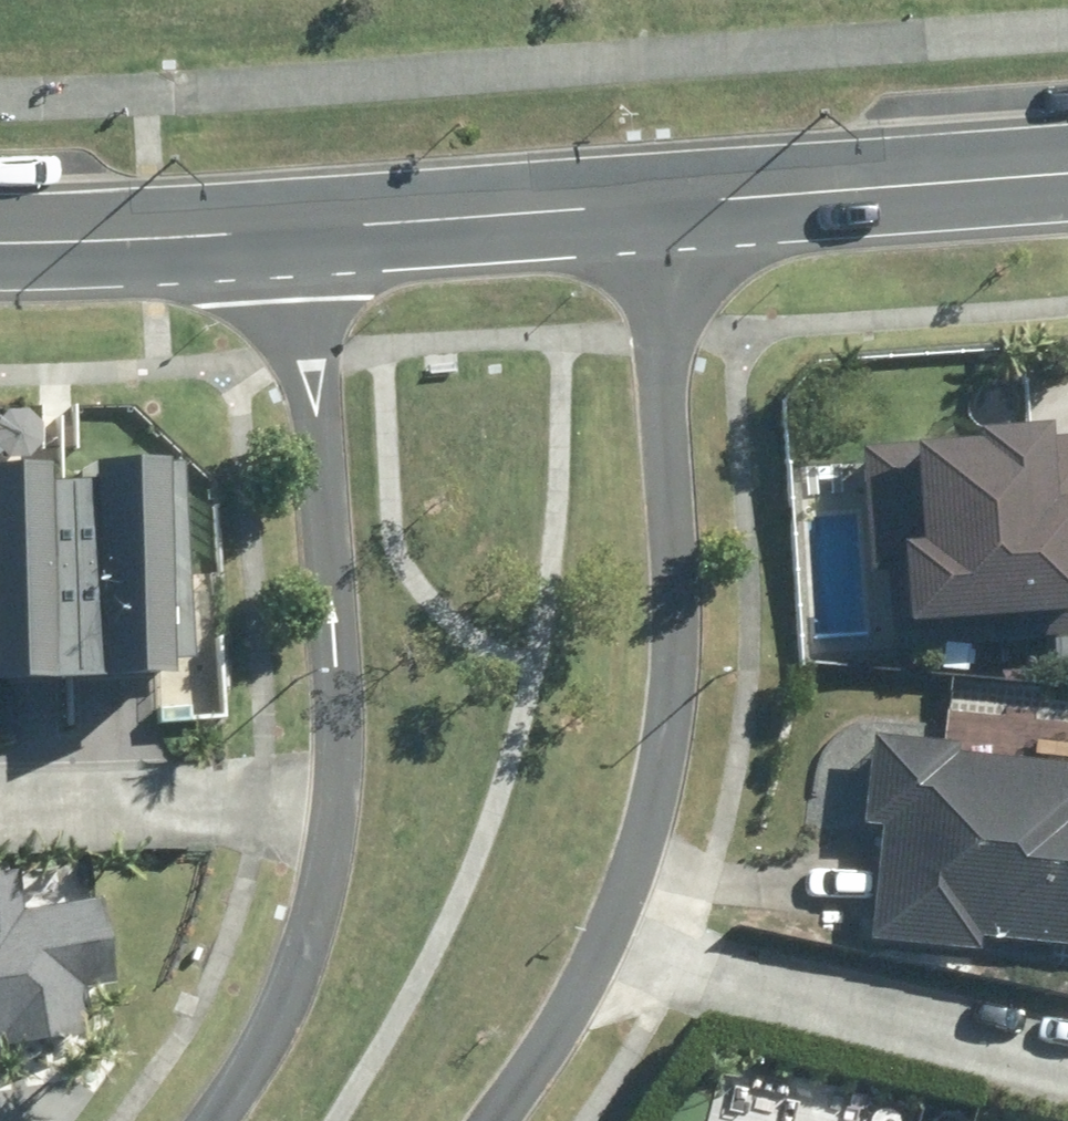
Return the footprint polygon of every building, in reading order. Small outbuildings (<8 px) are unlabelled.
[(903,622),(977,619),(978,643),(1067,640),(1067,437),(1049,438),(1049,425),(978,428),(979,438),(855,443),(858,507),(914,505),(915,544),(900,545),(903,622)] [(172,468),(91,466),(88,676),(170,677),(172,468)] [(0,469),(0,685),(79,685),(78,469),(0,469)] [(863,944),(976,955),(978,935),(1067,943),(1067,767),(962,758),(963,745),(873,736),(865,824),(874,824),(863,944)] [(91,1033),(84,986),(115,981),(104,903),(22,914),(17,875),(0,878),(0,1046),(91,1033)]
